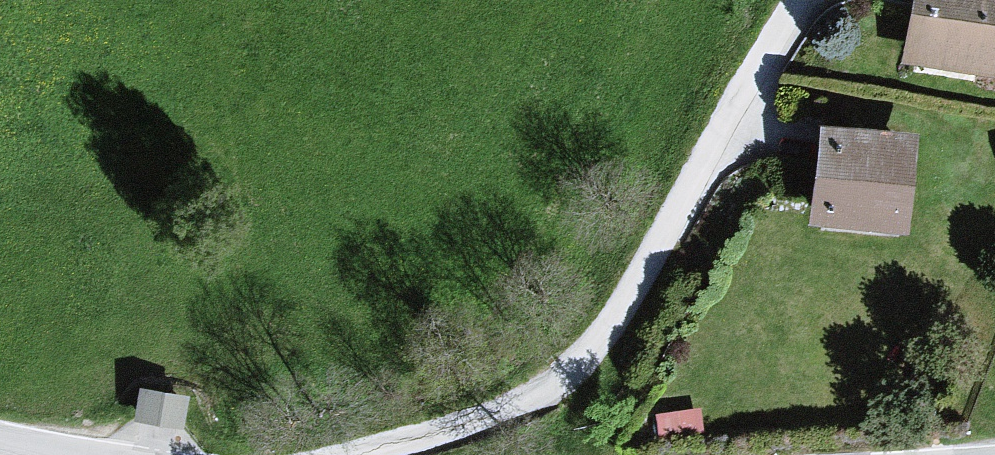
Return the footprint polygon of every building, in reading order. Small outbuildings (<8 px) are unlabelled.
[(907,70),(994,83),(994,0),(918,0),(907,70)] [(920,137),(821,128),(812,228),(911,237),(920,137)] [(191,407),(142,396),(136,426),(184,436),(191,407)]
